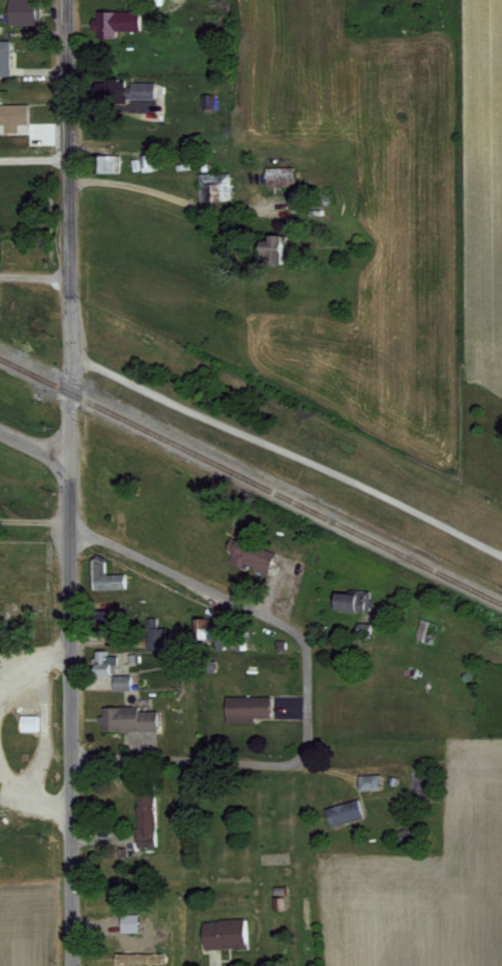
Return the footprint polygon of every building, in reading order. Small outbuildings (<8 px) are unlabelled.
[(13,23),(39,21),(38,0),(12,0),(13,23)] [(146,29),(146,10),(100,8),(100,36),(121,36),(121,29),(146,29)] [(0,38),(0,74),(13,74),(13,38),(0,38)] [(152,96),(152,79),(127,79),(127,84),(118,84),(118,77),(105,77),(104,97),(122,97),(122,95),(152,96)] [(199,106),(211,106),(211,92),(199,92),(199,106)] [(2,121),(2,129),(15,129),(15,121),(25,120),(24,101),(0,102),(0,121),(2,121)] [(147,150),(127,153),(129,169),(149,166),(147,150)] [(94,169),(118,170),(118,152),(94,151),(94,169)] [(291,164),(263,165),(263,184),(292,183),(291,164)] [(217,180),(207,180),(207,198),(229,198),(229,171),(217,171),(217,180)] [(281,260),(280,231),(263,231),(263,242),(255,242),(256,261),(281,260)] [(272,550),(232,536),(229,545),(233,546),(230,557),(266,569),(272,550)] [(89,587),(125,586),(124,571),(103,572),(103,557),(88,557),(89,587)] [(368,588),(353,588),(353,591),(330,590),(329,607),(368,608),(368,588)] [(144,647),(162,646),(161,625),(154,625),(154,615),(143,616),(144,647)] [(206,615),(193,615),(193,636),(207,636),(206,615)] [(127,672),(109,672),(110,688),(128,687),(127,672)] [(252,719),(252,715),(267,715),(267,693),(222,694),(223,720),(252,719)] [(95,728),(116,728),(116,735),(142,734),(142,729),(155,728),(155,708),(137,708),(137,703),(98,704),(99,713),(95,713),(95,728)] [(37,729),(37,713),(17,712),(17,728),(37,729)] [(377,772),(356,773),(356,788),(378,787),(377,772)] [(327,825),(362,816),(357,797),(323,805),(327,825)] [(135,911),(117,912),(118,930),(136,930),(135,911)] [(241,916),(199,918),(200,947),(246,945),(245,923),(241,924),(241,916)] [(113,963),(159,961),(159,950),(112,952),(113,963)]
